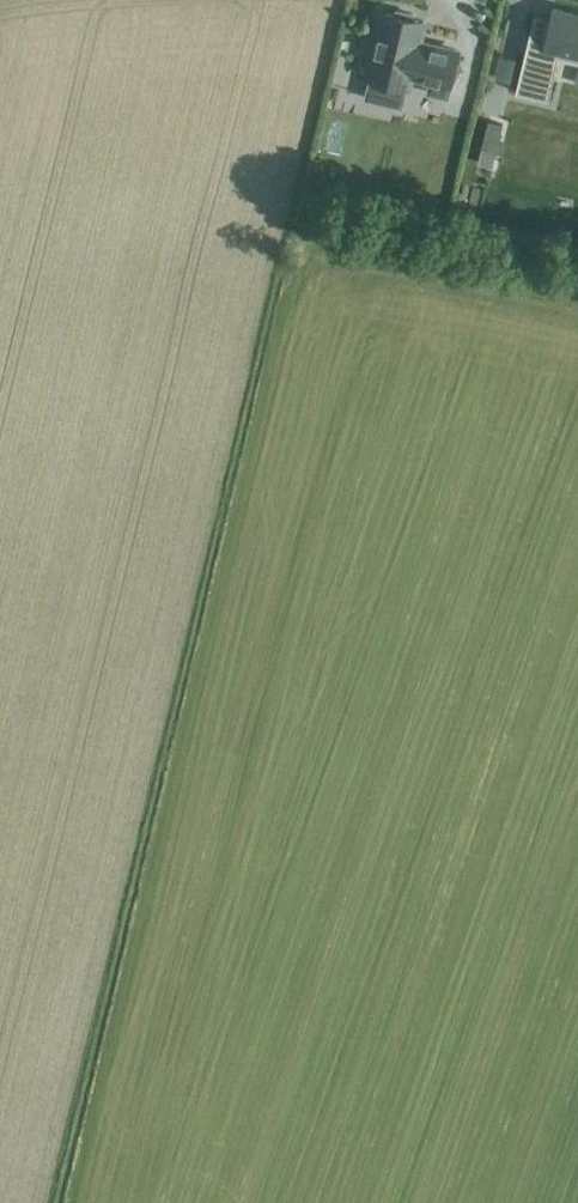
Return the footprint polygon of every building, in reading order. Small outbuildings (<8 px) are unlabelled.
[(554,6),(551,17),(535,13),(515,90),(547,98),(558,55),(577,60),(577,12),(554,6)] [(395,14),(384,11),(369,76),(408,85),(411,73),(431,78),(429,90),(448,95),(458,50),(427,43),(426,46),(418,44),(423,20),(413,18),(414,13),(396,9),(395,14)] [(489,120),(478,162),(493,165),(504,123),(489,120)]
